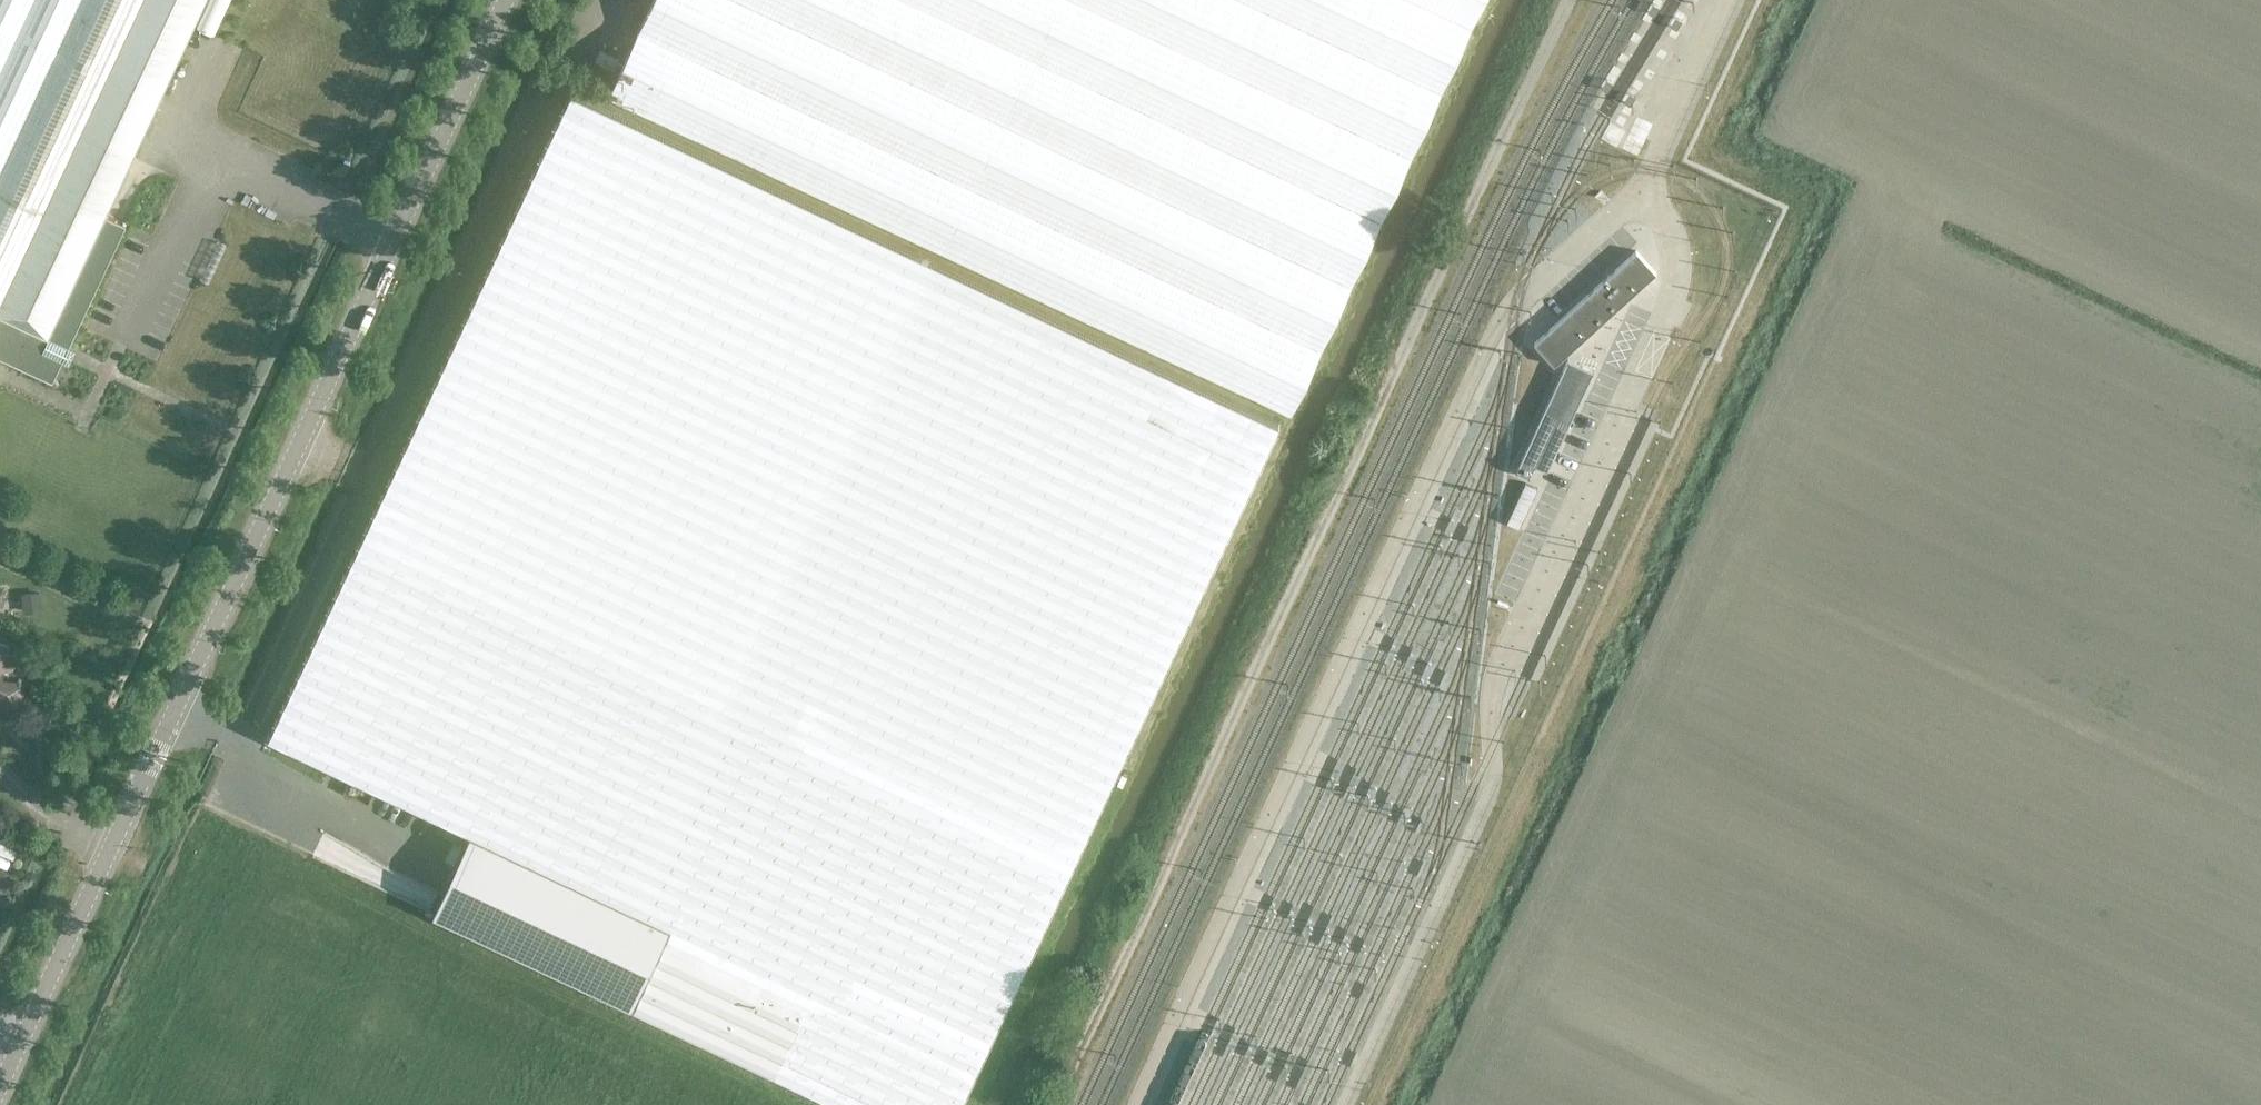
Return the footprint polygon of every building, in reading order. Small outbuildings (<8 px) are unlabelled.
[(0,307),(0,355),(54,380),(63,358),(70,361),(76,347),(70,344),(127,223),(124,221),(123,222),(108,215),(109,214),(107,213),(206,0),(143,0),(0,307)] [(143,0),(0,0),(0,307),(143,0)] [(609,94),(1291,412),(1483,0),(652,0),(609,94)] [(269,737),(471,831),(464,847),(443,891),(442,893),(433,911),(435,912),(632,1005),(844,1104),(959,1104),(1279,423),(572,91),(269,737)] [(1637,250),(1534,342),(1554,364),(1656,272),(1637,250)] [(1558,379),(1516,470),(1529,477),(1535,464),(1547,470),(1594,370),(1569,358),(1568,358),(1561,373),(1558,379)] [(1526,482),(1507,522),(1520,528),(1520,527),(1520,526),(1539,488),(1526,482)] [(0,635),(0,718),(4,719),(8,717),(10,713),(14,705),(16,707),(30,677),(3,664),(6,657),(10,659),(16,644),(20,646),(20,645),(0,635)]
